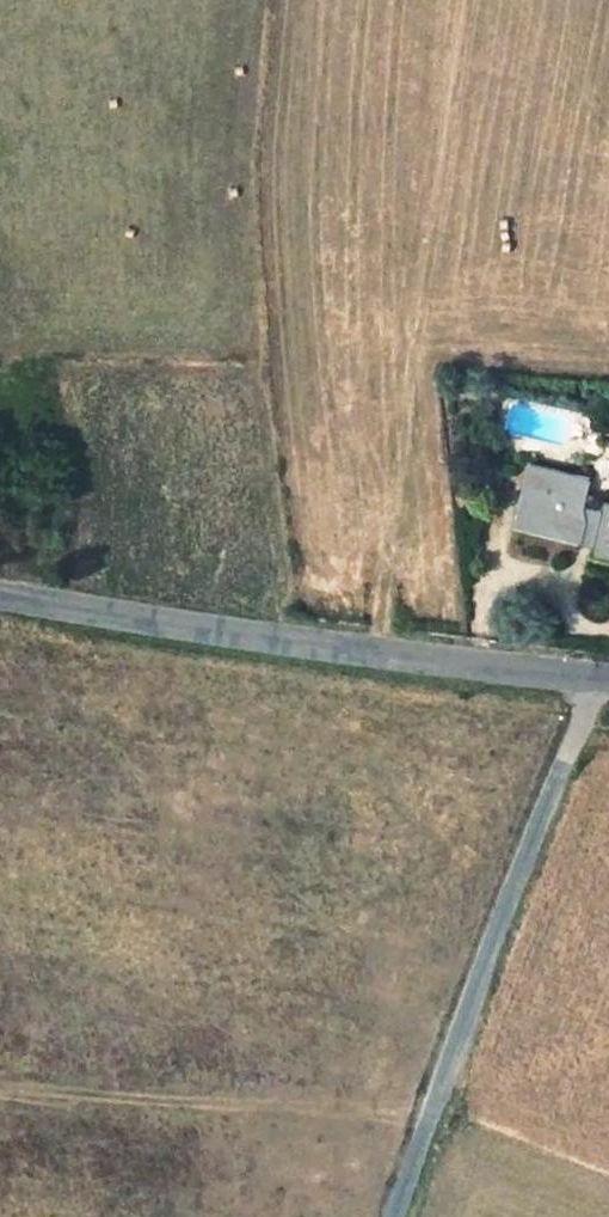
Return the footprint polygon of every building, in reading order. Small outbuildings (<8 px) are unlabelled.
[(599,500),(597,508),(580,504),(581,496),(586,479),(528,465),(514,524),(576,540),(579,529),(596,533),(593,544),(590,556),(608,560),(608,503),(599,500)] [(599,500),(581,496),(580,504),(597,508),(599,500)] [(579,529),(576,540),(593,544),(596,533),(579,529)]
